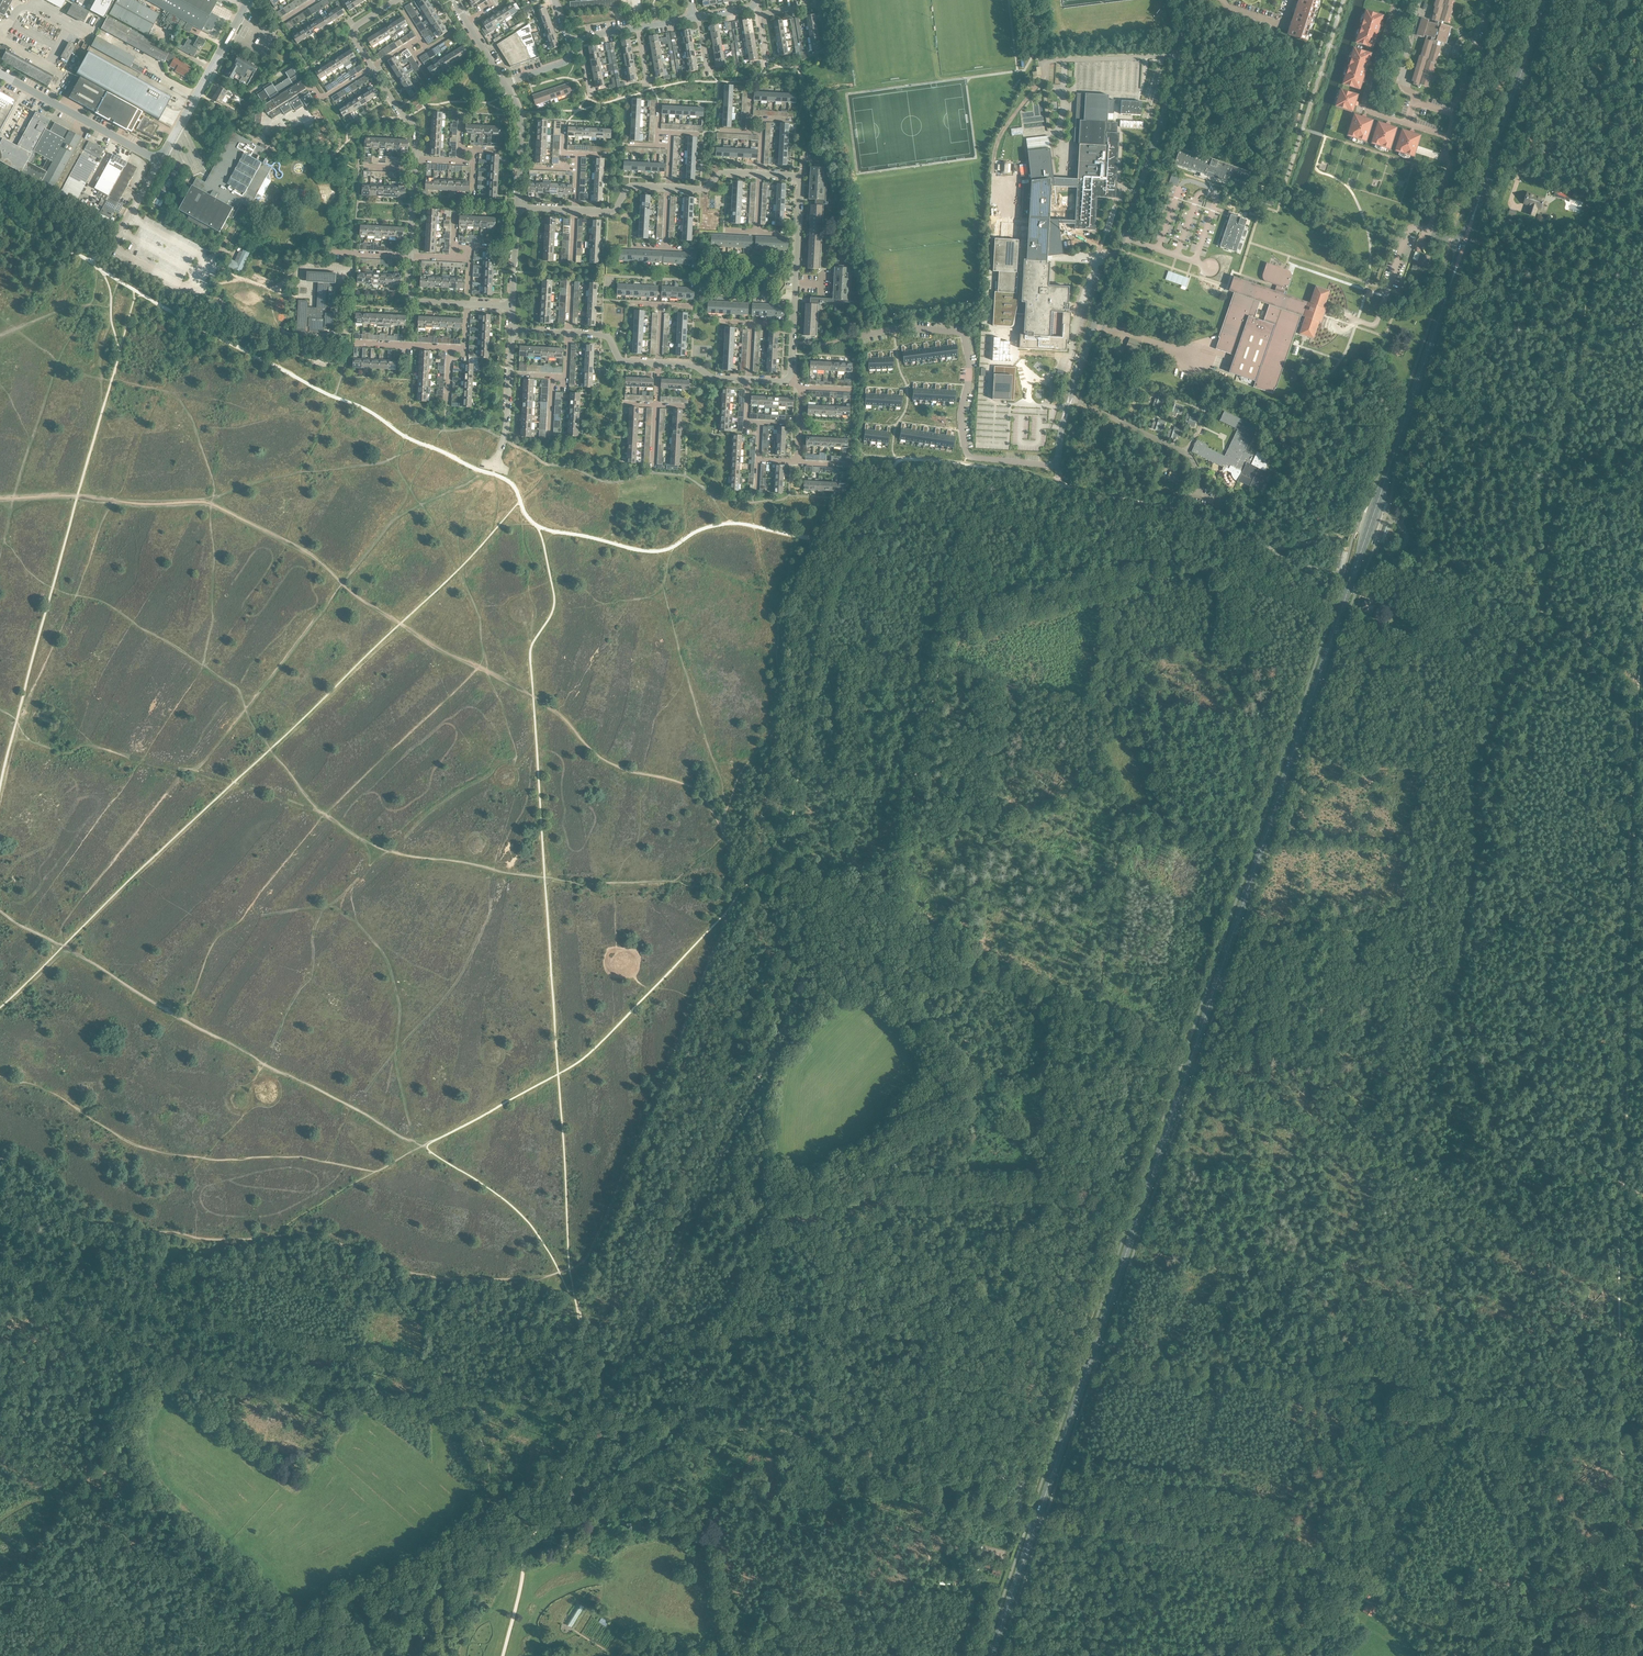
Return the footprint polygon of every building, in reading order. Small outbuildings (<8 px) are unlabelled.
[(4,16),(13,0),(0,0),(0,14),(4,16)] [(61,9),(66,0),(65,0),(44,0),(61,9)] [(92,11),(104,18),(114,0),(96,0),(90,10),(92,11)] [(109,15),(147,36),(159,15),(133,0),(117,0),(109,15)] [(181,20),(178,26),(190,33),(193,27),(201,31),(203,27),(211,31),(219,18),(211,13),(217,2),(214,0),(145,0),(181,20)] [(279,0),(270,0),(273,5),(275,9),(278,7),(276,4),(280,2),(279,0)] [(351,0),(347,3),(345,0),(344,0),(341,2),(344,6),(346,5),(350,11),(356,7),(351,0)] [(429,3),(427,0),(420,0),(418,2),(417,0),(416,0),(414,1),(419,9),(429,3)] [(576,1),(570,2),(571,11),(622,7),(621,0),(576,0),(576,1)] [(1300,3),(1296,2),(1293,13),(1296,14),(1294,21),(1290,20),(1287,31),(1290,33),(1289,35),(1307,41),(1307,40),(1305,40),(1305,37),(1307,38),(1311,26),(1309,25),(1310,23),(1313,24),(1313,23),(1310,22),(1311,20),(1313,20),(1317,8),(1315,8),(1316,5),(1319,6),(1319,5),(1316,4),(1317,2),(1318,3),(1319,0),(1301,0),(1300,3)] [(1424,90),(1430,92),(1429,95),(1438,98),(1441,88),(1432,85),(1431,88),(1421,85),(1428,87),(1429,82),(1430,82),(1432,75),(1432,74),(1435,64),(1436,64),(1439,53),(1440,48),(1441,47),(1440,47),(1441,43),(1445,44),(1450,26),(1447,26),(1449,18),(1450,18),(1452,10),(1451,10),(1452,6),(1451,6),(1453,0),(1436,0),(1434,7),(1435,7),(1434,9),(1432,8),(1430,14),(1433,15),(1432,20),(1435,21),(1434,24),(1429,22),(1429,20),(1422,18),(1417,35),(1424,37),(1424,36),(1426,36),(1421,56),(1420,56),(1416,70),(1412,82),(1414,82),(1413,85),(1418,86),(1418,87),(1419,88),(1420,88),(1420,89),(1423,89),(1424,90)] [(299,7),(295,1),(289,5),(293,10),(299,7)] [(324,8),(320,2),(314,6),(318,11),(324,8)] [(73,3),(66,15),(83,23),(89,12),(73,3)] [(430,5),(429,3),(419,9),(420,12),(422,10),(425,14),(433,9),(432,9),(434,8),(431,5),(430,5)] [(512,5),(506,8),(511,16),(517,12),(520,10),(516,3),(513,5),(512,5)] [(410,15),(415,12),(410,4),(405,7),(410,15)] [(289,5),(284,8),(287,14),(293,10),(289,5)] [(314,6),(308,9),(312,15),(318,11),(314,6)] [(334,11),(339,18),(345,15),(340,7),(334,11)] [(511,16),(506,8),(505,7),(502,9),(502,11),(501,12),(506,20),(511,16)] [(536,7),(531,8),(523,11),(525,14),(533,11),(534,14),(538,13),(540,17),(548,15),(546,9),(538,11),(536,7)] [(287,14),(284,8),(278,12),(281,18),(287,14)] [(308,9),(303,13),(306,19),(312,15),(308,9)] [(433,9),(425,14),(428,20),(436,15),(433,9)] [(339,18),(334,11),(328,14),(333,22),(339,18)] [(1358,38),(1357,43),(1373,49),(1375,42),(1377,42),(1377,39),(1376,39),(1380,26),(1382,26),(1382,24),(1381,23),(1383,17),(1367,11),(1365,17),(1366,17),(1366,19),(1363,18),(1362,19),(1365,20),(1365,23),(1363,22),(1360,32),(1361,33),(1361,35),(1358,34),(1357,35),(1360,36),(1360,38),(1358,38)] [(419,18),(415,12),(410,15),(413,21),(419,18)] [(501,12),(495,16),(500,23),(501,26),(507,22),(506,20),(501,12)] [(306,19),(303,13),(297,17),(300,22),(306,19)] [(328,14),(322,18),(327,26),(333,22),(328,14)] [(436,15),(428,20),(427,21),(428,23),(430,22),(432,26),(440,21),(436,15)] [(548,15),(540,17),(536,19),(537,22),(541,20),(542,24),(550,21),(548,15)] [(495,16),(489,19),(496,30),(498,29),(497,26),(500,23),(495,16)] [(107,17),(101,29),(163,63),(170,52),(107,17)] [(300,22),(297,17),(291,20),(295,26),(300,22)] [(397,21),(402,29),(404,31),(407,29),(405,27),(408,25),(403,17),(397,21)] [(322,18),(316,22),(321,29),(327,26),(322,18)] [(419,18),(413,21),(417,27),(423,24),(419,18)] [(314,23),(310,26),(315,33),(321,29),(316,22),(314,19),(312,20),(314,23)] [(496,30),(489,19),(482,23),(485,28),(482,30),(484,33),(483,34),(484,37),(486,36),(496,30)] [(295,26),(291,20),(285,24),(289,30),(295,26)] [(402,29),(397,21),(391,25),(396,32),(402,29)] [(444,27),(440,21),(432,26),(436,32),(444,27)] [(550,21),(542,24),(540,25),(542,31),(552,28),(550,21)] [(315,33),(310,26),(309,22),(306,24),(308,27),(305,29),(309,37),(315,33)] [(816,22),(807,24),(803,24),(804,27),(807,26),(808,30),(817,29),(816,22)] [(423,24),(417,27),(421,33),(426,29),(423,24)] [(391,25),(386,29),(390,36),(392,39),(395,36),(393,34),(396,32),(391,25)] [(534,41),(531,35),(529,29),(528,25),(497,45),(511,68),(539,58),(536,48),(534,42),(534,41)] [(752,26),(744,28),(745,34),(753,33),(752,26)] [(447,33),(444,27),(436,32),(440,38),(447,33)] [(552,28),(542,31),(543,34),(545,33),(546,37),(554,34),(556,34),(555,30),(553,31),(552,28)] [(783,28),(775,29),(776,36),(785,34),(783,28)] [(309,37),(305,29),(299,33),(304,40),(309,37)] [(386,29),(380,32),(384,40),(390,36),(386,29)] [(430,35),(426,29),(421,33),(424,39),(430,35)] [(817,29),(808,30),(809,37),(818,36),(817,29)] [(683,38),(691,37),(690,30),(679,32),(680,39),(683,38)] [(380,32),(374,36),(378,44),(384,40),(380,32)] [(406,36),(409,40),(415,37),(412,32),(406,36)] [(720,39),(719,32),(711,33),(712,40),(720,39)] [(304,40),(299,33),(293,37),(298,44),(304,40)] [(753,33),(745,34),(743,35),(743,37),(745,37),(746,41),(754,40),(753,33)] [(554,34),(546,37),(547,39),(545,40),(545,41),(546,44),(556,41),(554,34)] [(785,34),(776,36),(777,43),(786,41),(785,34)] [(187,40),(181,51),(193,58),(200,46),(202,47),(206,41),(195,35),(193,38),(196,40),(194,43),(187,40)] [(434,41),(430,35),(424,39),(428,45),(434,41)] [(378,44),(374,36),(368,40),(372,47),(378,44)] [(820,43),(818,36),(809,37),(811,44),(820,43)] [(79,77),(67,97),(95,113),(95,114),(126,131),(127,130),(131,133),(142,112),(153,118),(166,95),(137,80),(143,69),(133,63),(135,58),(97,37),(91,46),(92,46),(78,71),(88,77),(85,81),(79,77)] [(693,43),(691,37),(683,38),(684,45),(693,43)] [(453,44),(450,39),(444,42),(447,48),(453,44)] [(721,45),(720,39),(712,40),(713,47),(721,45)] [(401,40),(395,43),(398,48),(404,44),(401,40)] [(754,40),(746,41),(747,46),(746,46),(746,47),(747,47),(747,48),(755,46),(754,40)] [(556,41),(546,44),(543,45),(544,48),(549,46),(551,50),(559,48),(556,41)] [(786,41),(777,43),(778,50),(787,48),(786,41)] [(69,42),(60,58),(67,61),(76,46),(69,42)] [(394,42),(388,46),(392,52),(398,48),(395,43),(394,42)] [(659,42),(650,44),(651,51),(660,49),(659,42)] [(694,50),(693,43),(684,45),(685,51),(694,50)] [(821,50),(820,43),(811,44),(812,52),(821,50)] [(723,52),(721,45),(713,47),(714,53),(723,52)] [(2,60),(1,61),(48,87),(53,77),(7,51),(6,49),(0,46),(0,59),(2,60)] [(392,52),(388,46),(382,50),(386,55),(392,52)] [(757,53),(755,46),(747,48),(748,55),(757,53)] [(463,47),(457,50),(462,59),(468,55),(463,47)] [(631,47),(623,48),(624,55),(632,54),(631,47)] [(787,48),(778,50),(779,57),(788,56),(788,55),(791,54),(791,51),(788,52),(787,48)] [(661,56),(660,49),(651,51),(653,57),(661,56)] [(1345,79),(1344,85),(1360,90),(1363,82),(1364,83),(1365,80),(1364,79),(1368,65),(1369,65),(1370,62),(1369,62),(1372,54),(1355,49),(1353,55),(1354,55),(1353,58),(1351,57),(1350,58),(1353,59),(1352,62),(1351,61),(1347,72),(1349,73),(1348,75),(1345,75),(1345,76),(1347,76),(1347,79),(1345,79)] [(345,54),(350,61),(351,63),(357,59),(351,50),(345,54)] [(386,55),(382,50),(379,52),(380,53),(377,54),(380,59),(386,55)] [(407,59),(412,56),(408,50),(402,53),(404,56),(405,55),(407,59)] [(432,50),(426,54),(430,59),(435,56),(432,50)] [(457,50),(451,54),(456,62),(462,59),(457,50)] [(694,50),(685,51),(686,55),(684,55),(683,57),(683,59),(695,57),(694,50)] [(234,51),(230,58),(234,61),(239,54),(234,51)] [(449,56),(445,58),(450,66),(456,62),(451,54),(449,51),(447,52),(449,56)] [(723,52),(714,53),(715,60),(724,59),(723,52)] [(599,59),(598,53),(590,54),(591,61),(599,59)] [(757,53),(748,55),(745,55),(746,59),(749,58),(750,62),(758,61),(757,53)] [(350,61),(345,54),(339,57),(344,65),(350,61)] [(430,59),(426,54),(420,57),(422,61),(424,63),(430,59)] [(633,60),(632,54),(624,55),(625,62),(633,60)] [(415,62),(412,56),(407,59),(411,65),(415,62)] [(662,59),(661,56),(653,57),(654,64),(662,62),(665,62),(665,59),(662,59)] [(234,66),(228,77),(234,80),(234,78),(242,83),(248,86),(249,84),(251,82),(250,81),(252,77),(253,78),(254,75),(255,73),(258,68),(239,57),(236,63),(235,66),(234,66)] [(339,57),(333,61),(338,69),(344,65),(339,57)] [(695,57),(683,59),(684,62),(687,61),(688,65),(696,64),(695,57)] [(174,58),(170,67),(176,70),(175,72),(186,78),(191,68),(181,63),(181,62),(174,58)] [(392,68),(399,64),(403,61),(401,59),(398,61),(395,58),(388,62),(392,68)] [(445,58),(439,62),(444,70),(450,66),(445,58)] [(727,58),(724,59),(715,60),(717,68),(725,66),(724,62),(727,62),(727,58)] [(603,59),(599,59),(591,61),(592,68),(600,66),(604,66),(603,59)] [(633,60),(625,62),(622,62),(622,65),(626,65),(626,69),(634,67),(633,60)] [(338,69),(333,61),(328,65),(332,72),(338,69)] [(403,70),(396,74),(399,80),(407,75),(413,71),(419,67),(415,62),(411,65),(412,66),(411,67),(412,68),(405,72),(403,70)] [(444,70),(439,62),(434,65),(439,74),(444,70)] [(662,62),(654,64),(655,71),(667,69),(666,66),(663,66),(662,62)] [(403,70),(399,64),(392,68),(396,74),(403,70)] [(696,64),(688,65),(685,65),(687,73),(689,72),(697,71),(696,64)] [(328,65),(322,69),(326,76),(332,72),(328,65)] [(361,65),(355,69),(358,73),(363,70),(361,65)] [(439,74),(434,65),(428,69),(433,77),(439,74)] [(600,66),(592,68),(593,74),(602,73),(607,72),(606,69),(601,69),(600,66)] [(423,73),(419,67),(413,71),(415,74),(416,73),(418,76),(423,73)] [(634,67),(626,69),(624,69),(625,76),(636,74),(634,67)] [(264,88),(263,89),(257,93),(264,105),(263,106),(268,114),(269,113),(273,118),(283,112),(285,115),(294,109),(296,111),(306,104),(307,106),(315,101),(309,93),(308,94),(307,92),(305,93),(304,91),(306,90),(301,82),(299,83),(296,78),(299,76),(293,68),(286,72),(289,78),(275,87),(272,82),(264,87),(264,88)] [(326,76),(322,69),(316,73),(320,80),(326,76)] [(355,69),(349,72),(352,77),(358,73),(355,69)] [(667,69),(655,71),(656,78),(664,77),(664,80),(670,79),(670,75),(668,75),(668,72),(667,73),(666,69),(667,69)] [(349,72),(343,76),(346,81),(352,77),(349,72)] [(13,73),(12,76),(25,82),(26,80),(13,73)] [(426,79),(423,73),(418,76),(422,82),(426,79)] [(602,73),(593,74),(594,81),(603,80),(602,73)] [(636,74),(625,76),(624,76),(625,79),(628,78),(629,83),(637,81),(636,74)] [(346,81),(343,76),(342,75),(336,79),(337,80),(340,84),(346,81)] [(367,75),(361,79),(365,84),(368,83),(367,82),(370,80),(367,75)] [(410,81),(407,75),(399,80),(403,86),(410,81)] [(361,79),(355,83),(358,87),(361,85),(362,86),(365,84),(361,79)] [(431,87),(426,79),(422,82),(427,89),(431,87)] [(337,80),(331,83),(334,88),(340,84),(337,80)] [(604,87),(603,80),(594,81),(596,89),(604,87)] [(410,81),(403,86),(407,91),(414,87),(410,81)] [(334,88),(331,83),(325,87),(328,92),(334,88)] [(355,83),(350,86),(352,91),(353,92),(359,88),(358,87),(355,83)] [(562,86),(565,95),(572,93),(570,88),(568,84),(562,86)] [(352,91),(350,86),(344,90),(346,95),(352,91)] [(565,95),(562,86),(555,89),(558,98),(565,95)] [(217,93),(225,98),(227,95),(231,97),(232,94),(220,87),(217,93)] [(369,91),(374,98),(380,95),(375,87),(369,91)] [(418,93),(414,87),(407,91),(410,98),(418,93)] [(555,89),(548,91),(551,100),(558,98),(555,89)] [(344,90),(338,94),(340,98),(346,95),(344,90)] [(1338,101),(1337,107),(1353,112),(1355,105),(1357,105),(1357,103),(1356,102),(1358,96),(1342,90),(1340,96),(1341,96),(1341,98),(1338,97),(1337,98),(1340,99),(1340,102),(1338,101)] [(234,91),(232,94),(244,100),(245,97),(234,91)] [(374,98),(369,91),(363,95),(368,102),(374,98)] [(551,100),(548,91),(540,93),(543,103),(551,100)] [(14,105),(15,104),(15,102),(14,101),(13,100),(0,93),(0,131),(14,105)] [(225,98),(217,93),(213,99),(226,106),(227,104),(223,102),(225,98)] [(361,96),(357,99),(362,106),(368,102),(363,95),(362,93),(359,94),(361,96)] [(543,103),(540,93),(533,96),(536,105),(543,103)] [(1018,241),(995,240),(993,272),(999,272),(998,293),(1022,294),(1022,302),(1026,303),(1026,314),(1025,335),(1022,335),(1021,349),(1068,351),(1068,341),(1070,341),(1071,313),(1065,313),(1065,310),(1068,310),(1069,304),(1068,304),(1069,288),(1048,287),(1049,264),(1046,264),(1046,260),(1052,260),(1052,257),(1052,254),(1059,253),(1055,220),(1049,219),(1051,186),(1077,188),(1075,229),(1095,230),(1097,197),(1116,198),(1120,133),(1117,132),(1118,122),(1108,122),(1108,113),(1114,113),(1115,100),(1109,100),(1109,95),(1077,93),(1074,144),(1090,145),(1090,159),(1079,159),(1078,179),(1065,178),(1055,178),(1049,136),(1026,139),(1032,183),(1032,186),(1024,185),(1022,220),(1030,220),(1029,240),(1018,239),(1018,241)] [(340,98),(338,94),(332,98),(335,102),(340,98)] [(362,106),(357,99),(356,97),(350,101),(356,110),(362,106)] [(1141,115),(1141,101),(1121,100),(1121,114),(1141,115)] [(348,104),(345,106),(350,113),(356,110),(350,101),(347,102),(348,104)] [(350,113),(345,106),(344,104),(341,106),(343,108),(340,110),(345,119),(349,116),(348,115),(350,113)] [(263,112),(256,111),(254,124),(261,125),(263,112)] [(50,121),(40,115),(40,114),(38,112),(37,113),(35,113),(17,147),(3,139),(0,144),(0,162),(21,174),(45,129),(50,121)] [(1355,115),(1349,136),(1354,138),(1355,137),(1358,137),(1357,140),(1358,141),(1359,138),(1361,139),(1361,140),(1367,142),(1373,121),(1366,119),(1366,118),(1363,117),(1363,118),(1355,115)] [(143,117),(136,130),(152,138),(159,126),(153,123),(149,121),(149,120),(143,117)] [(732,120),(723,120),(723,127),(731,128),(732,120)] [(50,132),(45,129),(21,174),(40,184),(69,131),(55,123),(50,132)] [(1379,123),(1372,144),(1378,146),(1379,144),(1381,145),(1380,148),(1382,148),(1382,145),(1385,146),(1384,148),(1390,149),(1397,129),(1389,126),(1390,125),(1387,124),(1387,125),(1379,123)] [(474,134),(475,126),(466,126),(466,134),(471,134),(471,145),(474,145),(474,134)] [(483,127),(475,126),(474,134),(480,135),(479,146),(482,146),(483,135),(483,127)] [(483,127),(483,135),(488,135),(488,146),(491,146),(491,135),(492,127),(483,127)] [(501,128),(492,127),(491,135),(497,136),(496,147),(500,147),(501,128)] [(1403,130),(1396,151),(1402,153),(1403,152),(1405,152),(1404,155),(1405,156),(1406,153),(1409,154),(1408,155),(1414,157),(1421,136),(1413,134),(1414,133),(1411,132),(1410,133),(1403,130)] [(69,131),(40,184),(60,195),(88,142),(69,131)] [(197,178),(179,210),(189,216),(187,220),(208,231),(210,227),(220,233),(223,229),(225,230),(229,224),(226,223),(229,216),(234,219),(240,207),(247,211),(249,207),(250,208),(255,199),(263,197),(271,181),(269,173),(273,166),(267,163),(268,162),(268,161),(267,160),(266,160),(265,161),(259,159),(264,149),(266,150),(267,147),(262,144),(260,147),(233,132),(209,176),(210,176),(206,183),(197,178)] [(89,142),(88,142),(60,195),(75,203),(104,150),(89,142)] [(1246,188),(1251,172),(1181,148),(1175,164),(1207,175),(1209,172),(1215,174),(1214,177),(1246,188)] [(102,198),(106,200),(108,196),(109,196),(127,162),(121,159),(121,157),(119,156),(118,156),(117,157),(112,154),(110,159),(94,188),(99,190),(96,195),(102,198)] [(479,160),(479,163),(490,164),(499,164),(499,156),(499,155),(491,155),(490,160),(486,160),(479,160)] [(127,162),(109,196),(108,197),(109,197),(118,202),(127,186),(137,168),(127,162)] [(479,168),(479,172),(482,172),(490,172),(490,173),(498,173),(499,164),(490,164),(490,169),(479,168)] [(811,205),(808,269),(819,269),(822,206),(824,206),(824,205),(825,205),(827,205),(827,208),(839,208),(839,205),(838,204),(828,204),(828,202),(826,202),(826,200),(824,200),(825,196),(824,196),(824,192),(825,192),(825,188),(824,188),(824,185),(825,185),(825,184),(824,184),(825,180),(826,176),(825,176),(825,172),(826,172),(826,168),(821,168),(821,166),(822,166),(815,166),(815,168),(811,167),(811,172),(812,172),(812,175),(811,175),(810,176),(812,176),(812,179),(810,179),(810,188),(811,188),(811,191),(810,191),(810,192),(811,192),(811,195),(810,195),(809,199),(817,200),(816,205),(811,205)] [(478,177),(478,180),(481,180),(489,181),(498,182),(498,173),(490,173),(490,177),(482,177),(478,177)] [(1173,173),(1173,174),(1169,183),(1172,184),(1177,186),(1180,178),(1181,176),(1173,173)] [(478,185),(478,189),(489,189),(489,190),(497,190),(498,186),(498,185),(498,182),(489,181),(489,185),(489,186),(480,185),(478,185)] [(399,183),(399,186),(398,198),(405,198),(406,184),(399,183)] [(477,194),(477,198),(488,198),(495,199),(497,199),(497,190),(489,190),(489,194),(477,194)] [(1527,193),(1524,203),(1530,205),(1528,213),(1535,215),(1537,207),(1545,210),(1547,203),(1544,202),(1545,199),(1527,193)] [(118,202),(109,197),(108,197),(109,196),(108,196),(106,200),(104,203),(99,213),(98,215),(108,220),(112,212),(114,213),(114,212),(113,212),(114,210),(119,213),(124,205),(118,202)] [(1565,202),(1563,211),(1577,214),(1580,203),(1567,200),(1567,199),(1555,196),(1554,199),(1565,202)] [(93,210),(99,213),(104,203),(100,200),(98,204),(97,204),(93,210)] [(1245,237),(1247,231),(1244,230),(1248,219),(1241,217),(1232,214),(1228,224),(1225,223),(1223,230),(1226,231),(1224,237),(1221,236),(1219,242),(1222,243),(1221,246),(1237,252),(1238,249),(1241,250),(1243,244),(1240,243),(1242,236),(1245,237)] [(649,216),(640,215),(640,223),(649,224),(649,216)] [(496,218),(489,218),(488,228),(496,229),(496,218)] [(683,218),(683,226),(692,226),(693,218),(683,218)] [(784,219),(776,218),(775,226),(783,227),(784,219)] [(648,231),(640,230),(639,239),(650,239),(650,235),(648,235),(648,231)] [(692,233),(683,233),(682,236),(680,236),(680,241),(692,241),(692,233)] [(719,247),(720,235),(712,235),(711,246),(719,247)] [(728,236),(720,235),(719,247),(727,247),(728,236)] [(728,236),(727,247),(735,248),(736,236),(728,236)] [(744,236),(736,236),(735,248),(743,248),(744,236)] [(744,236),(743,248),(752,249),(752,237),(744,236)] [(763,249),(764,237),(756,237),(756,249),(763,249)] [(764,237),(763,249),(771,250),(772,238),(764,237)] [(780,238),(772,238),(771,250),(779,250),(780,238)] [(788,239),(780,238),(779,250),(788,250),(788,239)] [(250,253),(244,250),(238,263),(232,260),(229,266),(241,271),(250,253)] [(627,250),(626,261),(634,262),(635,251),(627,250)] [(635,251),(634,262),(643,262),(643,251),(635,251)] [(643,251),(643,262),(651,263),(651,251),(643,251)] [(651,251),(651,263),(659,263),(660,262),(661,262),(662,252),(651,251)] [(474,260),(485,261),(494,261),(494,253),(486,252),(485,257),(474,257),(474,260)] [(672,253),(662,252),(661,262),(664,262),(664,263),(671,264),(672,253)] [(680,253),(672,253),(671,264),(679,264),(680,253)] [(680,253),(679,264),(688,264),(688,253),(680,253)] [(696,254),(688,253),(688,264),(696,265),(696,254)] [(1430,257),(1421,254),(1417,266),(1411,264),(1408,275),(1415,278),(1420,265),(1427,267),(1430,257)] [(494,261),(485,261),(485,266),(474,266),(474,269),(485,270),(493,270),(494,261)] [(1236,292),(1221,336),(1220,336),(1220,337),(1221,337),(1217,348),(1236,355),(1230,372),(1256,381),(1254,386),(1274,393),(1276,387),(1277,388),(1277,387),(1276,387),(1301,315),(1306,316),(1300,333),(1314,338),(1320,321),(1322,322),(1327,308),(1325,307),(1331,291),(1317,286),(1311,302),(1285,293),(1286,288),(1288,289),(1292,278),(1293,276),(1292,274),(1292,272),(1290,271),(1290,270),(1289,270),(1288,270),(1286,271),(1269,265),(1268,268),(1266,269),(1264,274),(1264,276),(1264,278),(1265,279),(1266,281),(1268,282),(1277,285),(1276,290),(1241,278),(1238,288),(1234,287),(1233,291),(1236,292)] [(836,275),(849,276),(849,272),(850,272),(850,268),(845,268),(845,267),(846,267),(846,266),(840,266),(839,268),(835,267),(835,272),(836,272),(836,275)] [(493,270),(485,270),(485,275),(473,274),(473,277),(478,278),(484,278),(493,279),(493,270)] [(1188,278),(1186,277),(1172,272),(1170,271),(1168,271),(1166,279),(1186,287),(1189,278),(1188,278)] [(298,300),(297,332),(310,332),(325,333),(325,327),(333,328),(334,313),(330,313),(330,308),(331,308),(332,304),(335,304),(335,287),(332,287),(332,283),(336,283),(336,273),(307,272),(307,282),(318,282),(317,307),(307,307),(308,301),(298,300)] [(835,279),(834,283),(849,284),(849,280),(850,280),(850,276),(849,276),(836,275),(835,275),(835,276),(836,276),(836,279),(835,279)] [(493,279),(484,278),(484,283),(473,283),(473,286),(479,286),(484,287),(493,287),(493,279)] [(589,286),(589,290),(598,291),(598,283),(585,283),(585,286),(589,286)] [(849,284),(834,283),(834,288),(836,288),(835,291),(834,291),(834,292),(835,292),(848,293),(849,293),(849,288),(848,288),(849,285),(849,284)] [(625,296),(626,285),(618,285),(617,296),(625,296)] [(633,285),(626,285),(625,296),(633,296),(633,285)] [(633,285),(633,296),(640,297),(641,286),(633,285)] [(641,286),(640,297),(649,297),(649,286),(641,286)] [(649,286),(649,297),(658,298),(658,292),(658,287),(649,286)] [(493,287),(484,287),(484,292),(472,291),(472,295),(483,295),(492,296),(493,287)] [(670,287),(669,298),(677,299),(678,288),(670,287)] [(678,288),(677,299),(686,299),(686,288),(678,288)] [(686,288),(686,299),(694,300),(695,288),(686,288)] [(848,293),(835,292),(835,295),(834,295),(833,300),(848,300),(849,296),(848,296),(848,293)] [(806,308),(817,309),(817,305),(819,305),(819,303),(820,303),(820,304),(823,304),(823,301),(820,301),(821,299),(815,298),(811,298),(811,304),(806,304),(806,308)] [(716,314),(716,302),(708,301),(708,313),(716,314)] [(725,302),(716,302),(716,314),(724,314),(725,302)] [(725,302),(724,314),(732,314),(732,302),(725,302)] [(740,303),(732,302),(732,314),(740,315),(740,303)] [(835,305),(835,313),(843,313),(844,304),(844,302),(838,302),(838,303),(837,303),(837,304),(841,304),(841,306),(835,305)] [(749,303),(740,303),(740,315),(748,315),(749,303)] [(760,316),(761,304),(753,303),(752,315),(760,316)] [(769,304),(761,304),(760,316),(768,316),(769,304)] [(777,305),(769,304),(768,316),(776,317),(777,305)] [(777,305),(776,317),(785,317),(785,305),(777,305)] [(635,311),(635,319),(644,319),(644,316),(647,316),(647,311),(641,311),(635,311)] [(679,321),(688,322),(688,313),(676,313),(676,317),(679,317),(679,321)] [(482,324),(491,324),(491,315),(483,315),(482,320),(471,320),(471,323),(482,324)] [(491,324),(482,324),(482,329),(470,328),(470,332),(482,332),(482,333),(490,333),(491,324)] [(726,328),(725,335),(734,336),(735,333),(737,333),(737,328),(726,328)] [(490,333),(482,333),(481,337),(470,337),(470,340),(481,341),(490,341),(490,333)] [(725,335),(725,343),(734,343),(734,336),(725,335)] [(992,360),(1012,362),(1012,355),(1009,355),(1010,342),(1000,341),(1000,338),(993,337),(992,360)] [(778,338),(769,338),(768,345),(778,346),(778,338)] [(1126,347),(1128,348),(1138,352),(1139,352),(1142,343),(1130,338),(1126,347)] [(490,341),(481,341),(481,346),(470,345),(469,349),(481,349),(481,350),(489,350),(490,341)] [(643,346),(634,346),(633,354),(642,354),(643,346)] [(362,368),(362,360),(357,359),(358,348),(355,348),(353,368),(362,368)] [(363,348),(362,360),(362,368),(371,369),(371,360),(366,360),(366,348),(363,348)] [(686,349),(677,348),(677,356),(686,357),(686,349)] [(1138,352),(1128,348),(1125,355),(1123,361),(1133,365),(1138,352)] [(372,349),(371,360),(371,369),(379,369),(380,360),(374,360),(375,349),(372,349)] [(380,349),(380,360),(379,369),(388,370),(388,361),(383,361),(384,349),(380,349)] [(389,350),(388,361),(388,370),(397,370),(397,361),(392,361),(392,350),(389,350)] [(489,350),(481,350),(481,354),(469,354),(469,357),(485,358),(489,358),(489,350)] [(911,364),(909,351),(903,351),(904,365),(905,365),(905,362),(910,361),(911,364)] [(1123,361),(1125,355),(1116,352),(1115,358),(1123,361)] [(461,369),(454,369),(453,372),(465,373),(474,373),(474,364),(465,364),(465,369),(461,369)] [(1016,367),(994,366),(992,399),(1014,400),(1016,367)] [(1296,382),(1299,373),(1294,371),(1290,380),(1296,382)] [(456,378),(453,377),(453,381),(464,381),(473,382),(474,373),(465,373),(465,378),(456,378)] [(473,382),(464,381),(464,387),(453,386),(452,389),(464,390),(473,390),(473,382)] [(473,390),(464,390),(464,395),(452,395),(452,398),(454,398),(463,398),(463,399),(472,399),(473,390)] [(1155,399),(1153,407),(1160,409),(1161,406),(1165,407),(1168,399),(1159,397),(1158,399),(1155,399)] [(472,399),(463,399),(463,404),(452,403),(452,406),(472,408),(472,399)] [(1171,406),(1169,414),(1176,416),(1177,413),(1181,414),(1182,413),(1183,413),(1183,411),(1182,411),(1184,407),(1175,404),(1174,407),(1171,406)] [(1198,440),(1192,452),(1229,469),(1228,471),(1232,473),(1233,475),(1234,477),(1235,479),(1237,480),(1238,481),(1238,482),(1239,480),(1250,486),(1249,488),(1250,488),(1251,486),(1262,491),(1261,491),(1269,473),(1270,474),(1270,473),(1266,471),(1265,470),(1267,466),(1266,463),(1265,460),(1264,458),(1262,456),(1260,454),(1258,453),(1258,452),(1256,455),(1246,450),(1257,427),(1225,411),(1220,421),(1238,430),(1226,456),(1206,447),(1208,444),(1198,440)] [(1188,412),(1185,420),(1189,421),(1188,425),(1189,425),(1189,426),(1191,427),(1191,426),(1195,427),(1198,419),(1195,418),(1196,415),(1188,412)] [(1153,424),(1152,428),(1160,431),(1161,428),(1164,429),(1166,421),(1159,419),(1158,422),(1154,421),(1153,423),(1152,424),(1153,424)] [(1169,432),(1167,436),(1176,439),(1177,436),(1180,437),(1182,429),(1175,427),(1174,430),(1170,429),(1169,431),(1168,431),(1168,432),(1169,432)] [(637,456),(628,456),(627,463),(636,464),(637,456)] [(680,458),(671,458),(668,458),(668,461),(671,461),(671,465),(667,465),(667,470),(679,471),(679,466),(680,466),(680,458)] [(1274,495),(1286,500),(1287,498),(1276,492),(1274,495)] [(1376,603),(1366,600),(1363,610),(1374,614),(1372,618),(1380,620),(1383,611),(1375,608),(1376,603)] [(1392,608),(1393,605),(1393,604),(1382,601),(1380,606),(1392,609),(1392,608)] [(994,1566),(992,1573),(995,1574),(994,1575),(999,1576),(1001,1568),(994,1566)] [(1372,1595),(1367,1593),(1365,1592),(1362,1598),(1364,1598),(1369,1601),(1372,1595)] [(577,1602),(564,1622),(571,1627),(584,1606),(577,1602)] [(1368,1607),(1365,1613),(1370,1615),(1372,1609),(1376,1611),(1377,1607),(1367,1602),(1366,1606),(1368,1607)] [(418,1632),(414,1645),(422,1647),(426,1634),(418,1632)]
